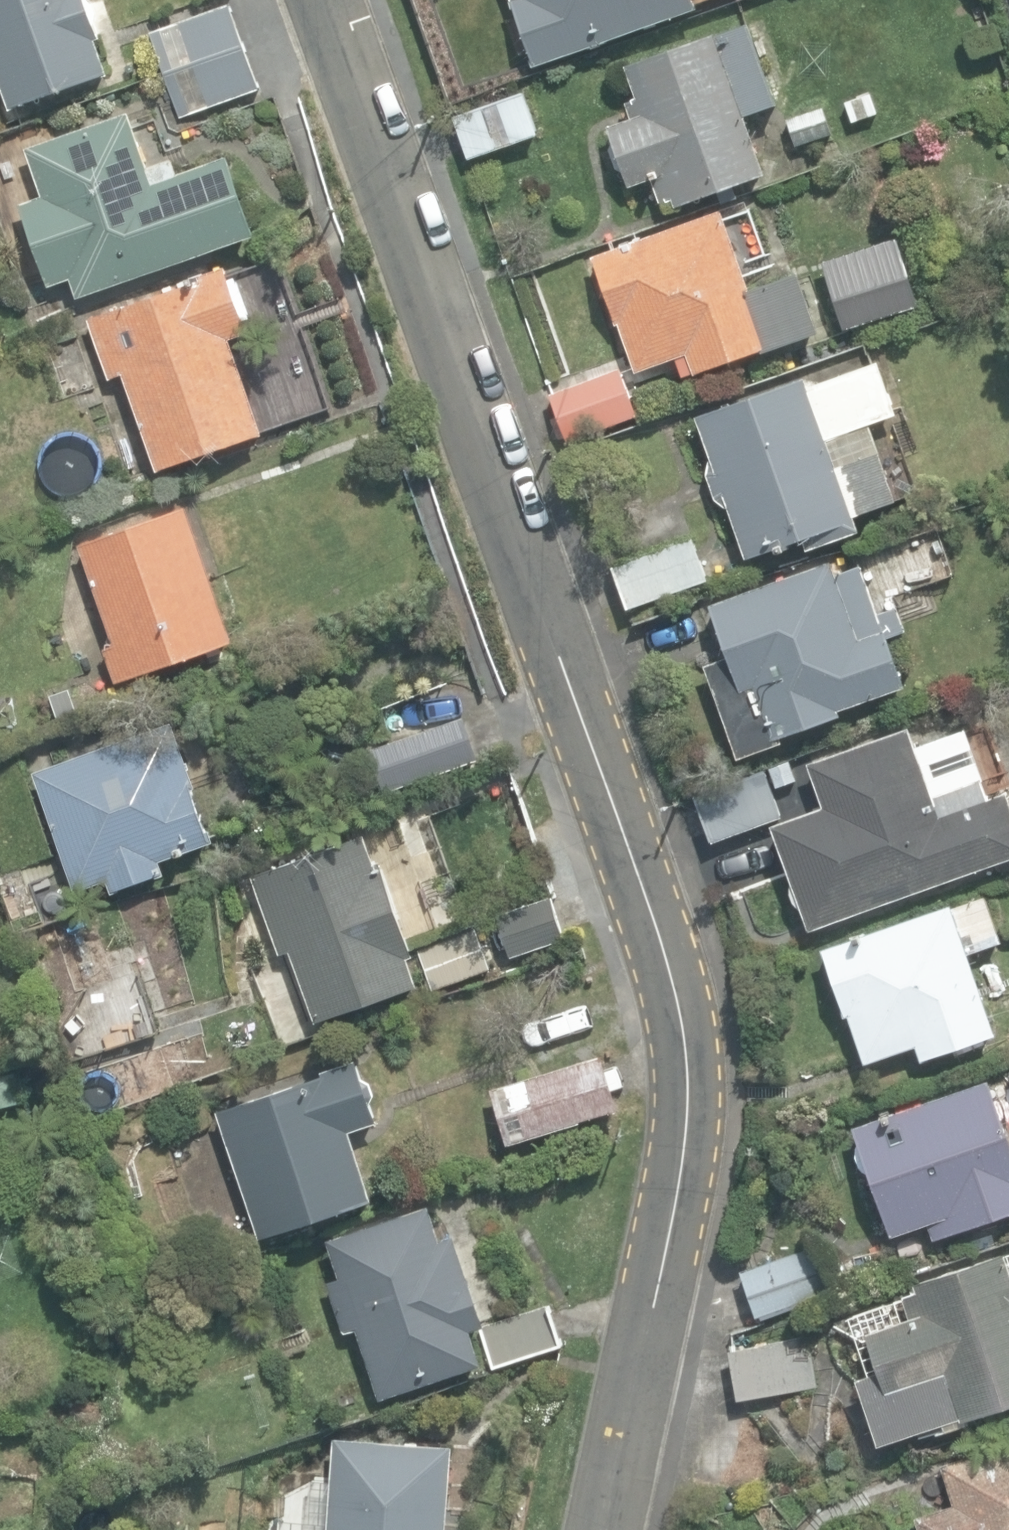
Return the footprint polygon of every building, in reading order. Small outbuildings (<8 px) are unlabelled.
[(11,110),(111,74),(98,39),(101,38),(87,0),(0,0),(0,80),(11,110)] [(531,64),(590,42),(593,49),(696,10),(692,0),(507,0),(531,64)] [(150,32),(181,118),(262,89),(231,3),(150,32)] [(675,199),(679,209),(719,194),(723,205),(740,198),(736,188),(769,176),(747,117),(779,105),(749,24),(717,36),(716,33),(627,65),(639,98),(625,103),(631,118),(609,127),(633,187),(653,179),(662,204),(675,199)] [(453,109),(470,156),(541,131),(524,84),(453,109)] [(851,122),(878,113),(871,92),(844,102),(851,122)] [(783,118),(794,149),(836,134),(826,104),(783,118)] [(131,109),(23,147),(40,195),(13,205),(43,287),(67,278),(74,298),(257,232),(230,158),(182,175),(176,157),(151,166),(131,109)] [(678,359),(684,377),(696,373),(696,374),(764,351),(764,353),(822,333),(801,272),(748,290),(722,213),(594,257),(617,325),(621,324),(638,373),(678,359)] [(121,373),(156,472),(263,434),(229,338),(247,331),(244,321),(252,318),(236,275),(230,278),(226,266),(188,279),(190,283),(87,319),(108,378),(121,373)] [(869,289),(879,322),(928,307),(918,274),(869,289)] [(729,509),(751,569),(860,529),(855,516),(897,500),(878,450),(837,466),(827,439),(898,413),(879,360),(808,385),(804,375),(695,415),(710,456),(706,475),(715,500),(729,509)] [(549,394),(566,441),(638,415),(620,368),(549,394)] [(102,648),(115,684),(233,642),(185,507),(79,545),(114,644),(102,648)] [(612,564),(626,609),(708,582),(694,537),(612,564)] [(703,665),(737,758),(783,741),(780,735),(845,711),(843,708),(907,685),(889,637),(907,631),(898,605),(879,612),(862,564),(836,573),(831,559),(709,603),(728,656),(703,665)] [(370,748),(386,793),(481,760),(452,678),(373,705),(386,742),(370,748)] [(106,879),(111,892),(164,872),(159,860),(215,840),(192,778),(215,770),(197,722),(175,730),(172,721),(33,772),(76,890),(106,879)] [(907,727),(807,764),(822,805),(769,825),(807,928),(884,900),(885,905),(1008,859),(1008,808),(1003,793),(984,800),(977,779),(983,777),(966,729),(914,748),(907,727)] [(770,769),(779,792),(800,784),(791,761),(770,769)] [(696,792),(712,840),(782,816),(766,768),(696,792)] [(292,950),(318,1021),(420,984),(409,955),(415,952),(382,862),(377,864),(366,835),(252,876),(281,954),(292,950)] [(849,1015),(866,1063),(917,1045),(922,1061),(997,1034),(969,953),(1002,941),(985,894),(952,906),(951,902),(821,948),(845,1016),(849,1015)] [(16,929),(41,920),(33,897),(9,905),(16,929)] [(499,914),(512,955),(565,937),(551,897),(499,914)] [(152,1046),(168,1087),(208,1072),(192,1031),(152,1046)] [(492,1087),(509,1142),(620,1109),(604,1054),(492,1087)] [(215,1110),(259,1238),(373,1199),(349,1128),(377,1119),(356,1057),(318,1070),(319,1075),(215,1110)] [(35,1102),(26,1074),(0,1082),(0,1113),(35,1102)] [(933,1240),(1008,1213),(1008,1134),(989,1078),(852,1128),(891,1235),(927,1222),(933,1240)] [(357,1330),(378,1398),(481,1366),(484,1374),(566,1348),(551,1300),(492,1318),(464,1231),(440,1238),(431,1207),(313,1244),(341,1334),(357,1330)] [(743,1271),(757,1318),(832,1295),(818,1248),(743,1271)] [(880,1443),(931,1426),(935,1436),(969,1425),(967,1418),(1008,1404),(1008,1253),(917,1284),(919,1291),(850,1314),(871,1375),(859,1379),(880,1443)] [(727,1352),(737,1400),(815,1384),(805,1336),(727,1352)] [(453,1444),(331,1435),(326,1503),(285,1500),(284,1529),(446,1529),(453,1444)] [(920,1529),(1008,1529),(1008,1441),(940,1463),(952,1501),(914,1513),(920,1529)]
